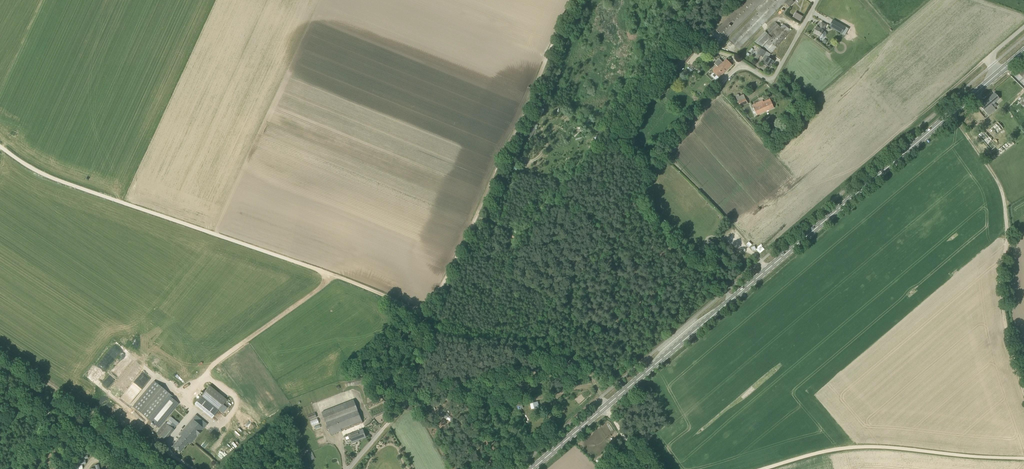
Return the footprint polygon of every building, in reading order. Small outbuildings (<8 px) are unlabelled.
[(717,29),(721,33),(724,30),(727,34),(746,15),(747,17),(764,0),(745,0),(717,29)] [(785,2),(790,6),(795,1),(793,0),(769,0),(730,40),(739,49),(785,2)] [(796,12),(793,17),(801,21),(804,16),(796,12)] [(842,34),(845,27),(833,20),(829,27),(842,34)] [(791,30),(784,23),(781,26),(774,21),(756,42),(762,47),(767,41),(771,46),(772,45),(776,48),(791,30)] [(813,33),(820,37),(822,38),(824,37),(826,34),(825,32),(823,31),(823,30),(826,25),(822,22),(819,28),(817,27),(813,33)] [(694,53),(688,48),(678,60),(677,59),(674,63),(673,65),(679,70),(694,53)] [(763,57),(767,51),(761,48),(757,54),(763,57)] [(765,56),(764,58),(763,60),(765,61),(764,64),(770,67),(774,61),(765,56)] [(720,62),(712,71),(719,78),(732,65),(726,59),(722,64),(720,62)] [(660,99),(666,91),(662,88),(657,96),(660,99)] [(976,108),(985,118),(996,109),(995,108),(997,106),(994,103),(1000,98),(995,92),(976,108)] [(747,103),(746,99),(744,94),(739,96),(739,94),(735,96),(740,106),(747,103)] [(752,105),(757,116),(774,108),(770,99),(764,102),(763,100),(752,105)] [(998,122),(991,128),(997,134),(1003,129),(998,122)] [(531,139),(536,129),(532,126),(526,137),(531,139)] [(994,151),(998,147),(983,131),(979,134),(994,151)] [(989,156),(993,161),(1014,145),(1011,140),(989,156)] [(709,251),(714,242),(708,239),(703,248),(709,251)] [(347,381),(348,381),(348,386),(369,383),(368,377),(347,381)] [(179,404),(172,398),(172,397),(154,381),(132,406),(135,409),(159,428),(179,404)] [(209,386),(202,395),(194,405),(211,419),(219,409),(226,400),(209,386)] [(355,400),(322,412),(331,435),(363,423),(355,400)] [(180,452),(189,442),(191,444),(207,424),(196,415),(179,434),(181,436),(173,446),(180,452)] [(310,420),(312,426),(320,423),(317,418),(310,420)] [(174,429),(166,423),(165,422),(157,433),(165,440),(174,429)] [(213,430),(208,437),(212,439),(216,433),(213,430)] [(363,430),(349,435),(345,437),(346,441),(350,440),(352,444),(357,442),(356,441),(366,437),(363,430)] [(315,459),(312,452),(306,454),(309,461),(315,459)] [(90,458),(90,454),(81,455),(82,460),(76,461),(78,468),(79,468),(84,468),(83,464),(86,463),(85,459),(90,458)]
